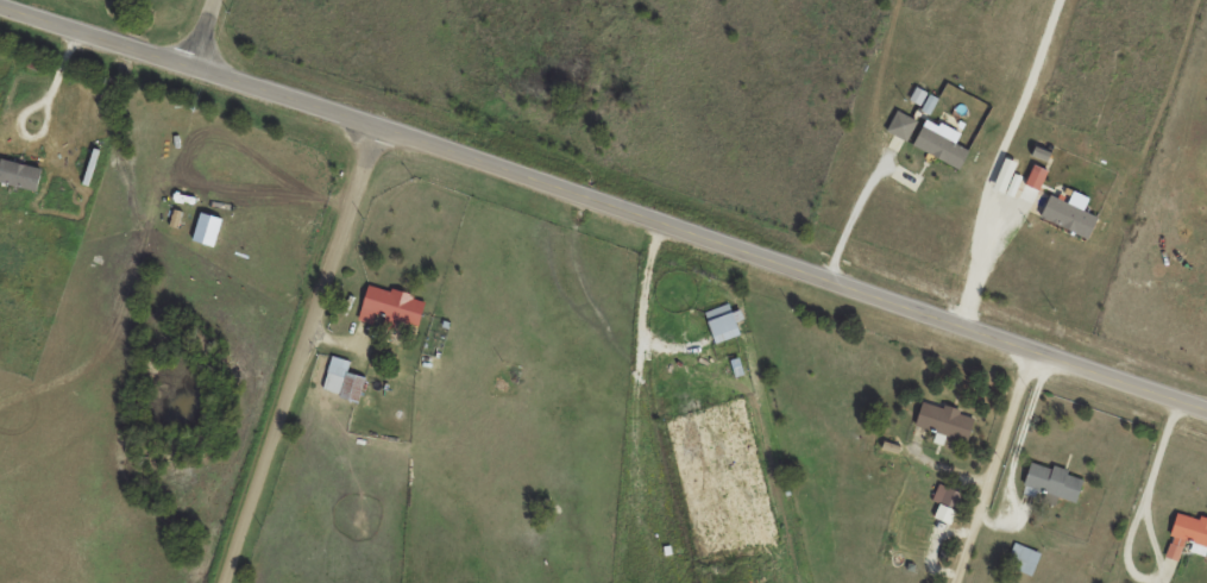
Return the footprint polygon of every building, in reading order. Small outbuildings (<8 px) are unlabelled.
[(958,170),(968,150),(918,127),(908,146),(958,170)] [(37,191),(42,169),(0,158),(0,182),(37,191)] [(416,329),(424,300),(366,284),(356,320),(374,325),(376,316),(387,319),(386,320),(416,329)] [(322,392),(358,403),(365,379),(345,373),(344,377),(327,372),(322,392)] [(912,425),(965,443),(974,418),(921,400),(912,425)] [(1075,502),(1082,476),(1028,461),(1020,487),(1075,502)] [(1173,512),(1167,537),(1206,547),(1206,521),(1173,512)] [(1004,566),(1029,576),(1038,553),(1013,543),(1004,566)]
